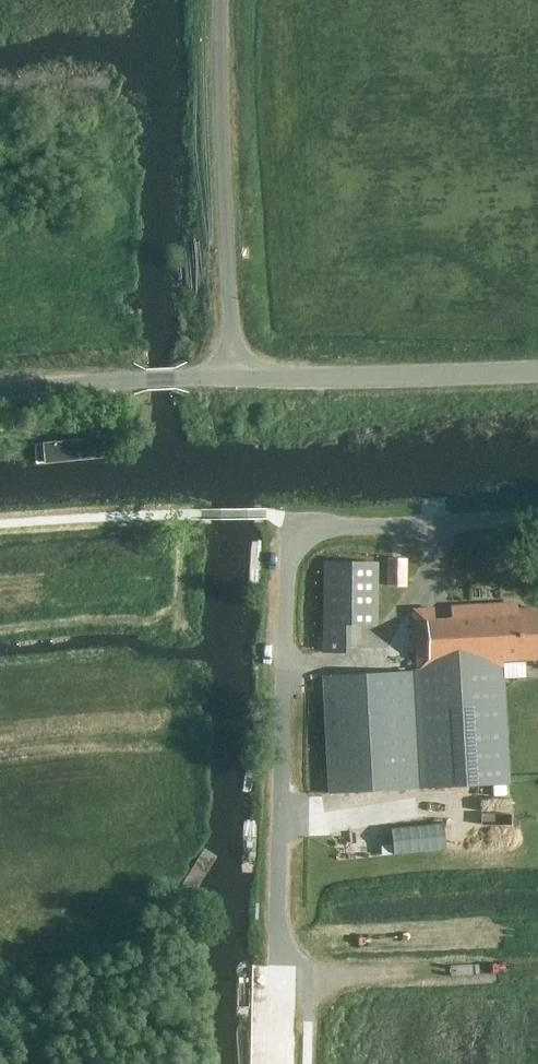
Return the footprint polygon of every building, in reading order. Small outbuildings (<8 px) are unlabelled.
[(106,437),(25,443),(26,463),(106,457),(106,437)] [(406,585),(406,557),(384,556),(384,584),(406,585)] [(323,560),(321,651),(341,651),(341,623),(374,624),(375,561),(323,560)] [(415,670),(320,675),(327,792),(507,782),(501,680),(500,659),(516,658),(537,657),(534,607),(515,608),(514,602),(448,606),(449,617),(433,618),(432,607),(411,608),(413,642),(414,661),(415,670)]
